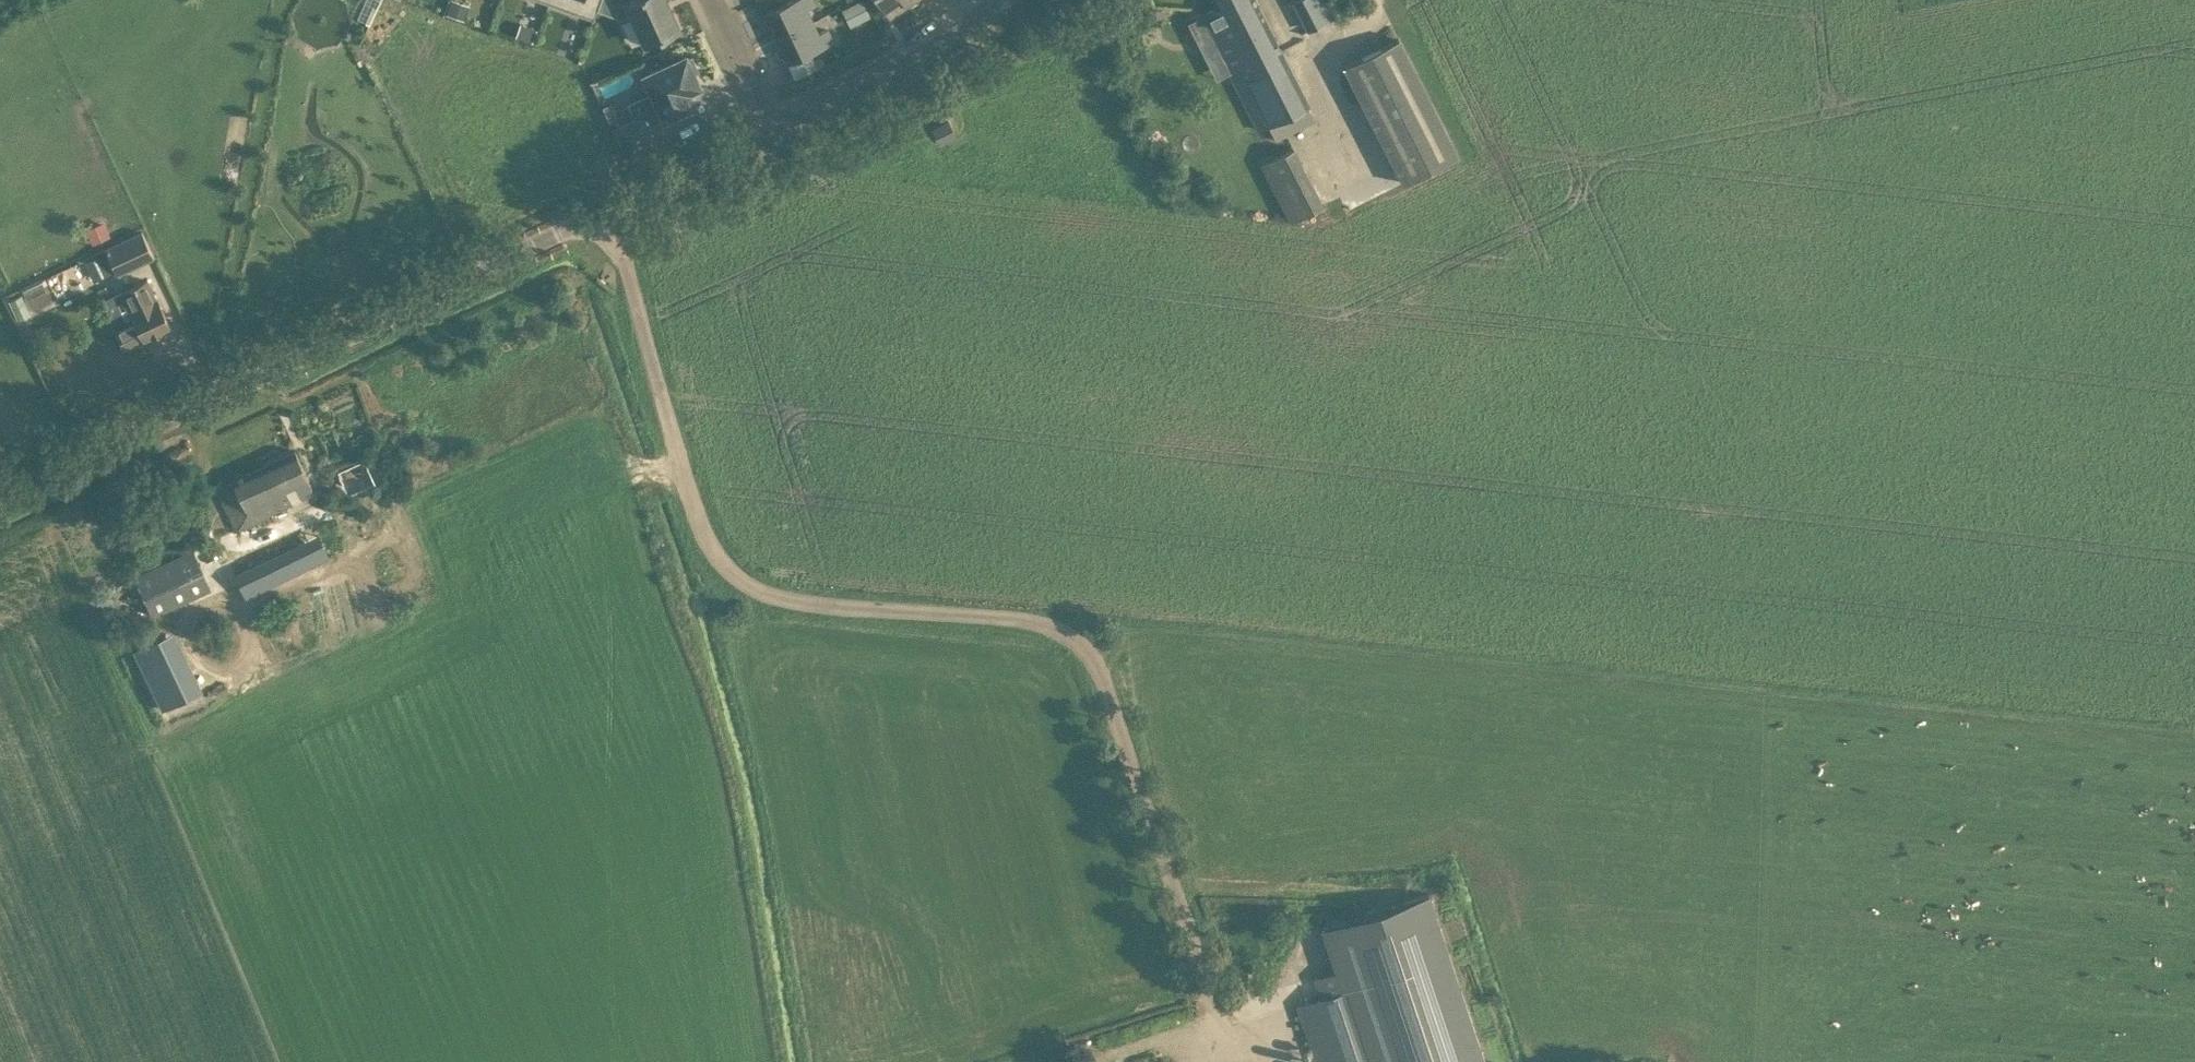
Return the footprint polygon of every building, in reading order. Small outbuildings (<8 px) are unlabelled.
[(446,13),(465,19),(470,4),(458,0),(451,0),(446,13)] [(597,8),(600,0),(567,0),(565,6),(567,6),(593,16),(592,18),(594,19),(597,8)] [(597,8),(614,14),(619,0),(600,0),(597,8)] [(645,42),(680,26),(668,0),(626,0),(645,42)] [(811,20),(804,8),(815,3),(813,0),(788,0),(764,12),(776,37),(811,20)] [(850,5),(859,22),(871,15),(863,0),(858,0),(850,5)] [(890,14),(910,0),(880,0),(890,14)] [(1278,138),(1285,134),(1314,120),(1255,0),(1215,0),(1218,6),(1202,14),(1231,73),(1258,128),(1268,123),(1276,139),(1278,138)] [(1313,27),(1339,14),(1332,0),(1305,0),(1301,2),(1313,27)] [(817,32),(811,20),(776,37),(787,62),(833,40),(827,27),(817,32)] [(538,28),(520,22),(515,36),(533,42),(538,28)] [(1342,66),(1401,182),(1458,154),(1399,37),(1342,66)] [(688,57),(686,53),(643,73),(659,107),(643,115),(643,114),(616,127),(630,156),(656,144),(647,124),(663,116),(664,117),(670,115),(671,119),(685,112),(683,108),(695,103),(689,89),(700,84),(694,71),(698,69),(692,55),(688,57)] [(818,66),(826,63),(822,55),(814,58),(818,66)] [(934,126),(940,138),(955,131),(949,119),(934,126)] [(1295,144),(1259,161),(1289,223),(1325,206),(1295,144)] [(104,247),(105,249),(118,275),(155,257),(142,229),(104,247)] [(113,271),(104,251),(85,260),(94,280),(113,271)] [(148,277),(122,290),(135,317),(113,327),(125,350),(145,339),(172,327),(148,277)] [(217,486),(226,505),(238,530),(316,492),(295,449),(217,486)] [(339,471),(349,494),(373,484),(363,461),(339,471)] [(310,563),(300,542),(266,558),(277,580),(310,563)] [(133,573),(150,614),(211,588),(194,547),(133,573)] [(1320,997),(1299,1004),(1306,1025),(1318,1061),(1484,1061),(1426,894),(1426,893),(1320,929),(1334,969),(1334,970),(1313,977),(1320,997)] [(1234,969),(1233,982),(1247,983),(1248,970),(1234,969)]
